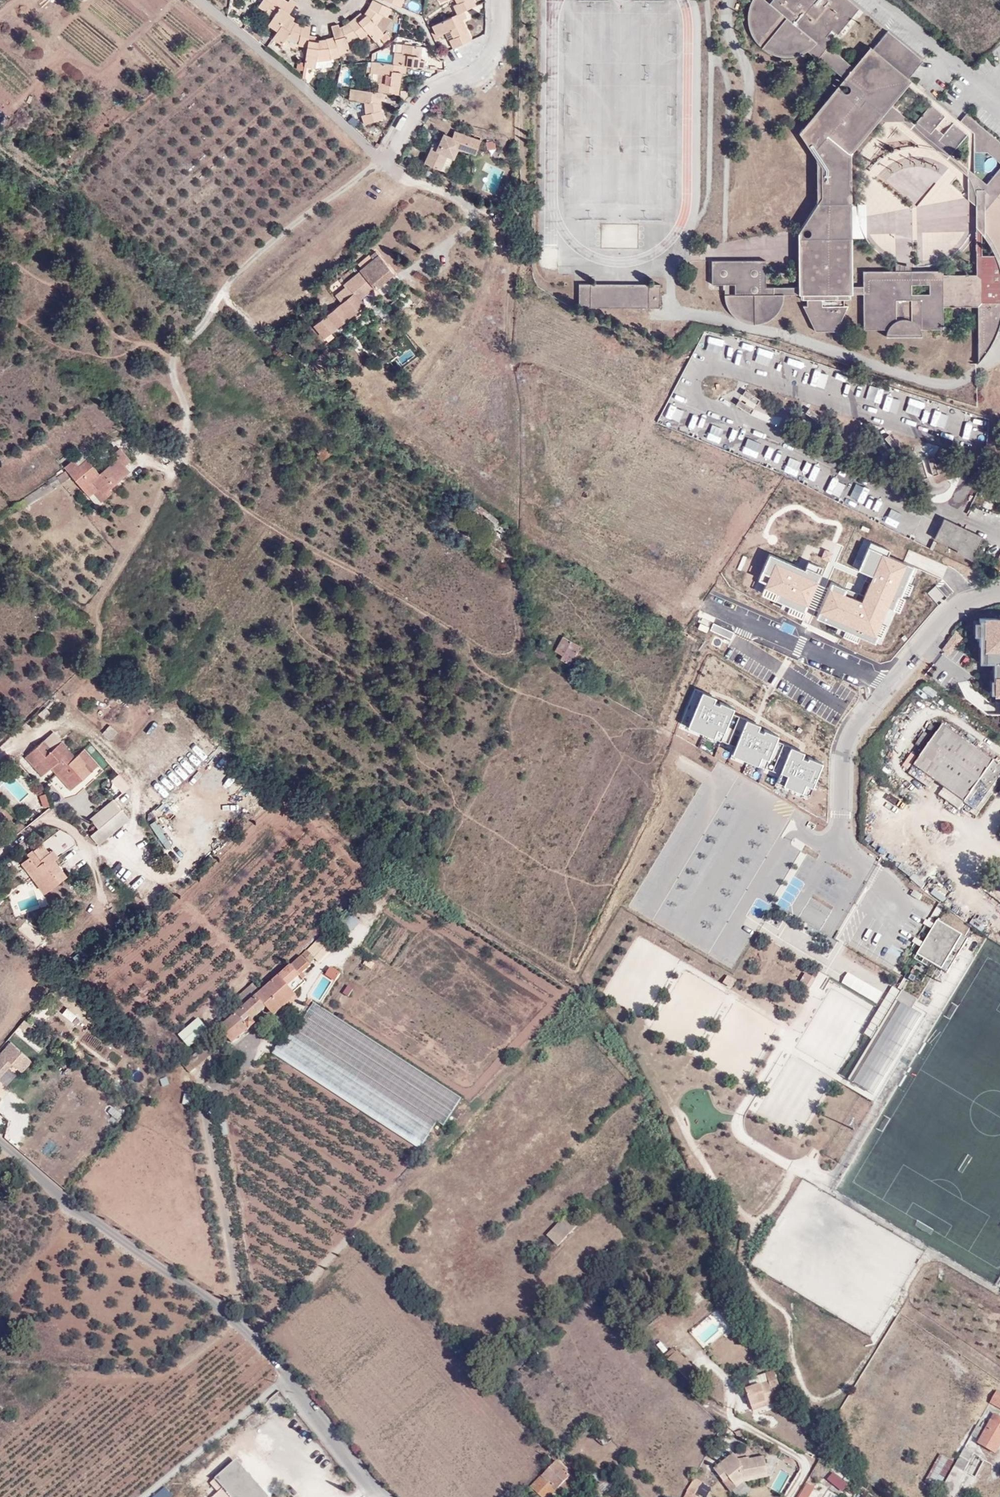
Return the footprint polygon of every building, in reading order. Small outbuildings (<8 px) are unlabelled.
[(257,6),(265,11),(268,7),(275,12),(272,17),(268,24),(276,30),(287,14),(296,2),(293,0),(288,0),(287,2),(286,3),(283,2),(284,0),(261,0),(257,6)] [(387,16),(390,8),(372,0),(368,9),(365,13),(366,15),(364,17),(362,15),(360,12),(354,17),(367,32),(374,41),(379,37),(382,41),(389,36),(386,32),(384,34),(381,32),(391,19),(387,16)] [(463,11),(475,5),(473,0),(454,0),(456,3),(452,5),(456,14),(463,11)] [(811,52),(846,80),(855,69),(830,49),(834,43),(829,38),(835,31),(841,36),(862,10),(849,0),(838,0),(837,1),(836,0),(774,0),(772,3),(769,0),(754,0),(751,7),(750,13),(750,21),(751,26),(753,31),(755,37),(758,42),(763,47),(767,50),(771,53),(777,55),(782,57),(787,58),(792,58),(799,56),(804,55),(811,52)] [(410,2),(408,9),(419,11),(421,4),(410,2)] [(265,11),(264,12),(272,17),(275,12),(268,7),(265,11)] [(448,40),(452,48),(472,40),(463,22),(461,23),(459,21),(462,19),(465,17),(463,11),(456,14),(431,26),(436,36),(444,32),(448,29),(452,38),(448,40)] [(287,14),(276,30),(271,38),(281,44),(286,36),(298,41),(297,45),(306,47),(308,35),(310,26),(302,25),(298,23),(295,22),(294,24),(291,23),(292,21),(293,18),(287,14)] [(359,38),(367,32),(354,17),(350,20),(345,24),(341,26),(342,29),(339,30),(339,27),(338,24),(331,26),(333,36),(338,53),(349,50),(346,41),(357,35),(359,38)] [(444,32),(448,40),(452,38),(448,29),(444,32)] [(815,209),(799,233),(799,237),(799,242),(799,243),(800,286),(799,294),(803,294),(803,299),(850,299),(850,294),(854,294),(854,286),(854,240),(854,202),(854,178),(854,155),(881,122),(914,84),(911,81),(925,64),(891,34),(875,52),(872,49),(855,69),(846,80),(834,94),(800,134),(815,157),(823,168),(823,198),(815,209)] [(339,56),(338,53),(333,36),(328,38),(322,40),(318,40),(318,43),(315,42),(315,40),(315,36),(308,35),(306,47),(303,62),(303,66),(309,67),(309,70),(313,70),(315,60),(316,56),(329,54),(330,58),(339,56)] [(393,52),(393,61),(392,64),(405,65),(423,67),(424,60),(420,60),(417,60),(417,56),(420,57),(421,46),(402,43),(401,52),(393,52)] [(382,83),(377,82),(377,91),(384,92),(397,94),(400,75),(397,75),(397,72),(400,72),(405,72),(405,65),(392,64),(383,63),(371,61),(370,73),(377,73),(383,74),(382,83)] [(296,62),(295,69),(302,70),(303,66),(303,62),(296,62)] [(384,92),(377,91),(349,88),(348,99),(363,101),(365,114),(360,115),(363,124),(384,117),(380,109),(380,104),(380,102),(376,102),(376,99),(380,99),(383,99),(384,92)] [(933,107),(918,126),(931,137),(947,118),(933,107)] [(969,117),(963,123),(977,134),(977,153),(987,153),(999,164),(999,142),(969,117)] [(939,144),(955,125),(947,118),(931,137),(939,144)] [(954,156),(970,137),(955,125),(939,144),(954,156)] [(429,153),(422,168),(441,175),(446,162),(452,163),(456,155),(463,155),(473,158),(478,144),(453,135),(451,143),(441,139),(438,153),(429,153)] [(486,151),(495,151),(494,141),(485,142),(486,151)] [(452,163),(446,162),(441,175),(447,177),(452,163)] [(483,169),(491,172),(485,189),(496,192),(503,169),(485,164),(483,169)] [(987,186),(968,170),(968,201),(976,206),(978,256),(982,256),(982,236),(990,247),(996,256),(999,261),(999,259),(999,258),(996,248),(991,238),(985,231),(986,222),(987,212),(987,186)] [(987,186),(987,212),(999,197),(999,170),(987,186)] [(869,239),(869,202),(854,202),(854,240),(869,239)] [(374,288),(375,289),(394,273),(376,252),(371,256),(374,260),(344,285),(346,287),(336,295),(340,301),(345,296),(347,299),(315,326),(325,338),(365,304),(361,299),(374,288)] [(865,286),(854,286),(854,294),(864,294),(864,326),(887,326),(887,337),(922,337),(922,326),(944,326),(944,307),(978,307),(979,360),(989,348),(995,338),(999,328),(999,265),(999,261),(996,256),(982,256),(978,256),(978,275),(943,275),(943,271),(865,272),(865,286)] [(799,294),(800,286),(780,287),(765,287),(765,260),(711,260),(711,284),(722,284),(733,284),(733,293),(722,294),(722,299),(725,305),(727,310),(731,315),(735,318),(740,321),(746,323),(752,323),(758,323),(766,320),(771,318),(777,312),(781,306),(782,300),(783,295),(799,294)] [(617,308),(660,308),(660,285),(579,284),(578,308),(617,308)] [(722,284),(722,294),(733,293),(733,284),(722,284)] [(406,286),(401,292),(417,304),(422,299),(406,286)] [(837,330),(853,299),(850,299),(803,299),(801,299),(816,331),(837,330)] [(711,359),(715,346),(701,341),(697,354),(711,359)] [(736,361),(751,362),(753,347),(738,346),(736,361)] [(731,446),(734,432),(727,430),(724,445),(731,446)] [(775,461),(779,449),(773,447),(769,459),(775,461)] [(79,465),(77,464),(68,471),(90,497),(98,490),(103,495),(106,493),(131,471),(126,465),(131,461),(121,448),(114,454),(118,459),(100,474),(87,458),(79,465)] [(798,460),(782,454),(777,469),(793,475),(798,460)] [(65,467),(68,471),(77,464),(74,460),(65,467)] [(802,465),(800,475),(806,477),(809,466),(802,465)] [(814,466),(808,479),(822,486),(828,472),(814,466)] [(57,475),(49,480),(50,481),(53,487),(61,481),(57,475)] [(29,506),(55,489),(53,487),(50,481),(24,499),(29,506)] [(848,503),(855,488),(840,481),(833,495),(848,503)] [(98,505),(108,496),(106,493),(103,495),(98,490),(90,497),(98,505)] [(867,498),(862,513),(878,518),(882,503),(867,498)] [(898,518),(902,507),(888,501),(884,512),(898,518)] [(942,522),(933,544),(973,559),(982,537),(942,522)] [(861,537),(865,529),(856,523),(851,531),(861,537)] [(979,623),(980,669),(991,669),(991,702),(999,702),(999,623),(979,623)] [(570,664),(580,646),(564,636),(555,651),(563,656),(561,659),(570,664)] [(964,802),(975,810),(999,775),(999,767),(943,726),(909,774),(929,789),(935,781),(945,788),(939,796),(959,810),(964,802)] [(504,744),(509,732),(499,727),(494,740),(504,744)] [(75,757),(61,742),(54,747),(68,762),(75,757)] [(42,776),(51,769),(70,790),(89,773),(75,757),(68,762),(54,747),(52,750),(46,743),(27,758),(42,776)] [(75,796),(94,779),(89,773),(70,790),(75,796)] [(50,782),(56,789),(63,783),(57,776),(50,782)] [(45,808),(50,806),(46,794),(41,796),(45,808)] [(110,795),(99,804),(111,818),(122,809),(110,795)] [(130,819),(122,809),(111,818),(91,835),(99,844),(130,819)] [(49,851),(43,843),(34,849),(35,852),(29,857),(21,863),(29,873),(33,870),(45,885),(55,877),(58,882),(67,875),(55,859),(58,856),(53,849),(49,851)] [(29,873),(44,893),(58,882),(55,877),(45,885),(33,870),(29,873)] [(934,889),(930,894),(941,904),(945,900),(934,889)] [(941,973),(962,939),(937,924),(916,958),(941,973)] [(310,967),(301,957),(236,1013),(249,1028),(255,1024),(252,1021),(266,1008),(274,1016),(296,996),(294,993),(306,982),(300,976),(310,967)] [(335,983),(341,975),(331,968),(326,976),(335,983)] [(878,1104),(924,1014),(914,1009),(917,1004),(892,991),(887,1002),(891,1004),(847,1088),(878,1104)] [(326,1088),(370,1117),(420,1149),(438,1122),(444,1126),(462,1098),(420,1071),(315,1002),(297,1029),(291,1025),(272,1053),(326,1088)] [(219,1028),(232,1044),(249,1028),(236,1013),(219,1028)] [(192,1048),(210,1033),(199,1021),(181,1036),(192,1048)] [(218,1035),(188,1059),(188,1061),(195,1069),(217,1051),(216,1049),(224,1042),(218,1035)] [(9,1043),(0,1053),(0,1055),(10,1065),(11,1063),(21,1072),(30,1061),(9,1043)] [(0,1055),(0,1075),(10,1065),(0,1055)] [(569,1214),(548,1236),(559,1247),(580,1225),(569,1214)] [(705,1380),(678,1351),(668,1360),(695,1390),(705,1380)] [(771,1381),(747,1390),(753,1408),(767,1402),(768,1406),(778,1403),(775,1391),(781,1389),(775,1370),(769,1373),(771,1381)] [(996,1392),(990,1403),(999,1409),(999,1394),(996,1392)] [(753,1408),(754,1411),(768,1406),(767,1402),(753,1408)] [(999,1445),(999,1418),(994,1415),(978,1443),(996,1453),(999,1445)] [(983,1429),(977,1425),(971,1436),(977,1440),(983,1429)] [(258,1457),(264,1449),(249,1437),(243,1444),(258,1457)] [(965,1447),(937,1496),(951,1496),(952,1496),(954,1496),(967,1474),(969,1475),(972,1474),(976,1476),(984,1460),(965,1447)] [(734,1453),(714,1469),(724,1482),(730,1479),(735,1486),(744,1478),(769,1474),(766,1457),(741,1461),(734,1453)] [(924,1482),(938,1490),(953,1462),(940,1454),(924,1482)] [(235,1462),(210,1483),(218,1493),(214,1496),(266,1496),(235,1462)] [(532,1487),(537,1493),(541,1496),(551,1496),(557,1490),(563,1496),(577,1481),(557,1462),(532,1487)] [(832,1470),(826,1479),(842,1491),(849,1482),(832,1470)] [(745,1483),(769,1479),(769,1474),(744,1478),(735,1486),(738,1489),(745,1483)] [(696,1496),(703,1483),(696,1479),(689,1491),(696,1496)] [(733,1492),(738,1489),(735,1486),(730,1479),(724,1482),(733,1492)] [(808,1484),(801,1496),(808,1496),(814,1487),(808,1484)] [(971,1486),(966,1485),(960,1496),(965,1496),(971,1486)] [(524,1496),(533,1496),(537,1493),(532,1487),(523,1496),(524,1496)]
